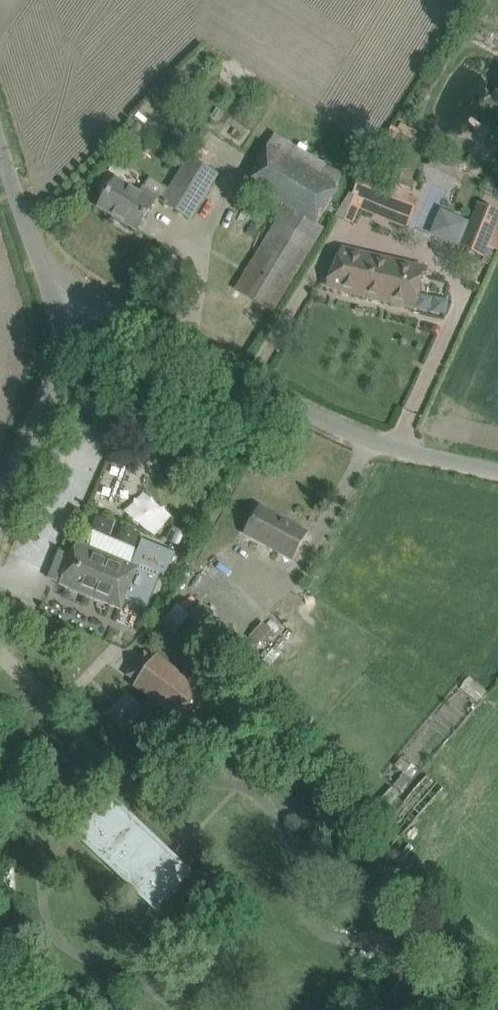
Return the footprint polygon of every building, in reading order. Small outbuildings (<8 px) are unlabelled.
[(267,147),(256,165),(246,182),(261,191),(257,198),(278,211),(283,204),(286,206),(235,289),(273,312),(283,295),(324,228),(317,224),(338,189),(267,147)] [(189,158),(170,190),(163,202),(190,219),(217,174),(189,158)] [(363,169),(348,205),(406,230),(418,200),(408,196),(411,189),(363,169)] [(156,198),(163,202),(170,190),(151,178),(144,190),(142,189),(139,194),(116,179),(109,190),(99,207),(136,230),(156,198)] [(423,267),(342,248),(334,268),(326,286),(339,289),(338,291),(414,308),(423,267)] [(259,507),(250,524),(245,534),(292,560),(307,533),(259,507)] [(93,532),(87,547),(77,543),(71,557),(59,553),(48,578),(60,583),(60,584),(121,610),(125,599),(145,607),(143,612),(145,612),(160,574),(163,575),(161,579),(162,580),(176,553),(142,539),(137,551),(132,548),(99,534),(99,535),(93,532)] [(164,618),(178,628),(189,614),(175,604),(164,618)] [(223,664),(238,648),(244,643),(226,625),(224,628),(200,604),(186,618),(210,642),(205,646),(223,664)] [(164,618),(156,630),(171,641),(180,629),(178,628),(164,618)] [(252,633),(261,642),(272,630),(263,622),(252,633)] [(264,674),(238,648),(223,664),(249,690),(264,674)] [(189,684),(170,670),(154,658),(152,662),(145,657),(131,675),(138,680),(135,683),(170,709),(168,711),(182,721),(197,718),(206,706),(203,692),(190,682),(189,684)] [(127,695),(107,714),(122,729),(142,711),(127,695)] [(438,760),(371,839),(396,860),(409,845),(401,839),(456,775),(438,760)] [(112,796),(75,836),(155,911),(192,872),(112,796)]
